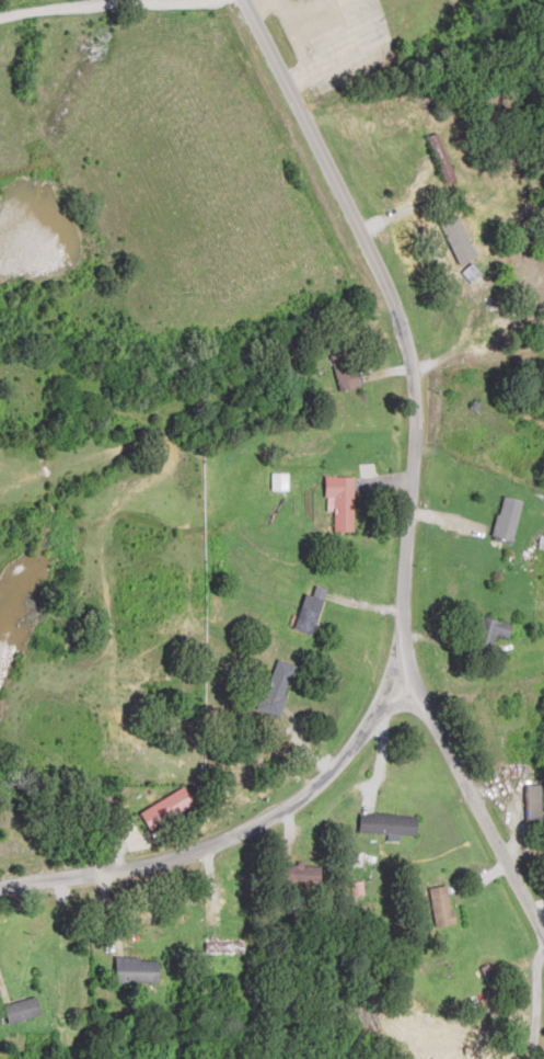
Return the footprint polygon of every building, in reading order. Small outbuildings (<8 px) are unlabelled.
[(454,181),(439,133),(427,137),(442,184),(454,181)] [(478,276),(470,265),(475,262),(460,239),(442,252),(465,285),(478,276)] [(331,356),(338,392),(361,388),(354,352),(331,356)] [(328,514),(336,514),(336,533),(356,533),(355,477),(328,477),(328,514)] [(513,543),(524,501),(504,496),(493,538),(513,543)] [(513,624),(485,616),(481,630),(510,637),(513,624)] [(261,707),(280,715),(301,664),(282,656),(261,707)] [(543,819),(543,784),(526,784),(526,819),(543,819)] [(152,829),(197,804),(186,786),(141,812),(152,829)] [(420,814),(362,813),(361,833),(420,833),(420,814)] [(456,924),(451,884),(431,887),(436,927),(456,924)] [(245,941),(206,941),(206,951),(245,951),(245,941)] [(118,982),(162,982),(162,957),(118,957),(118,982)] [(44,1014),(39,996),(7,1005),(12,1023),(44,1014)]
